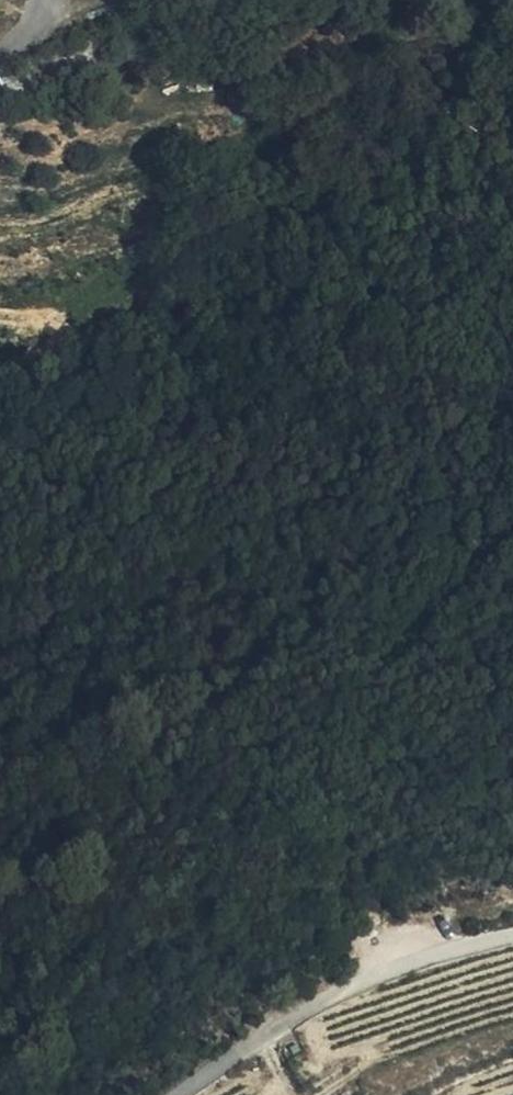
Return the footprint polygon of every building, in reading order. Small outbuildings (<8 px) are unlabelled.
[(343,1094),(360,1094),(353,1079),(339,1088),(343,1094)]
